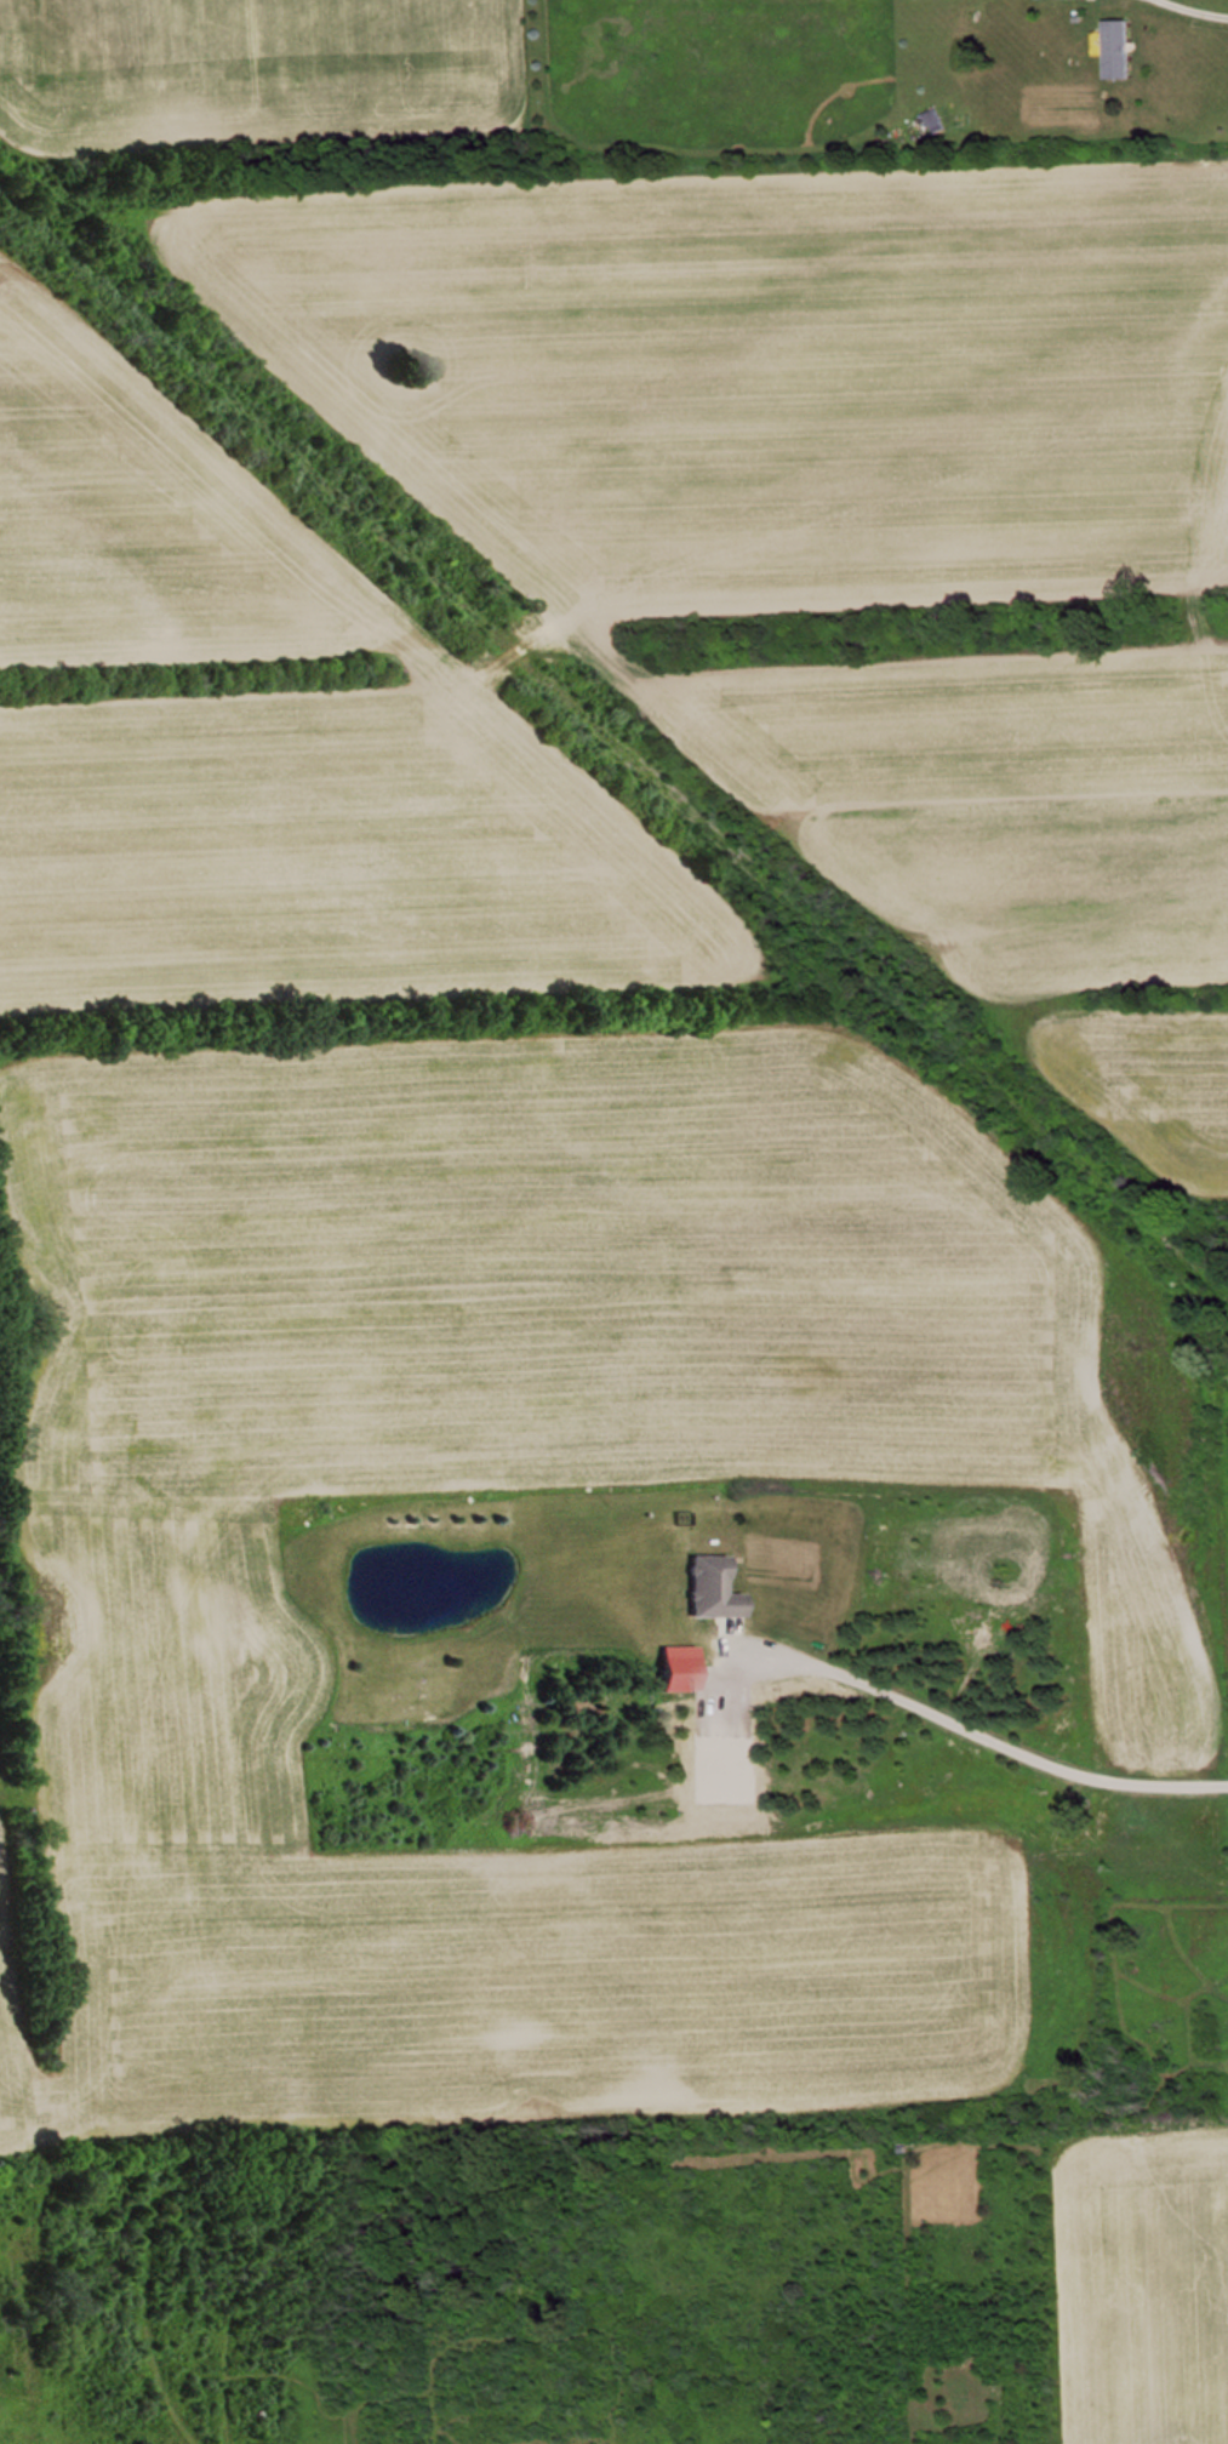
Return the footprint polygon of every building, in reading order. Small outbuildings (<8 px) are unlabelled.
[(1110,22),(1110,79),(1137,79),(1137,22),(1110,22)] [(695,1555),(695,1616),(751,1616),(751,1593),(734,1593),(734,1555),(695,1555)]
